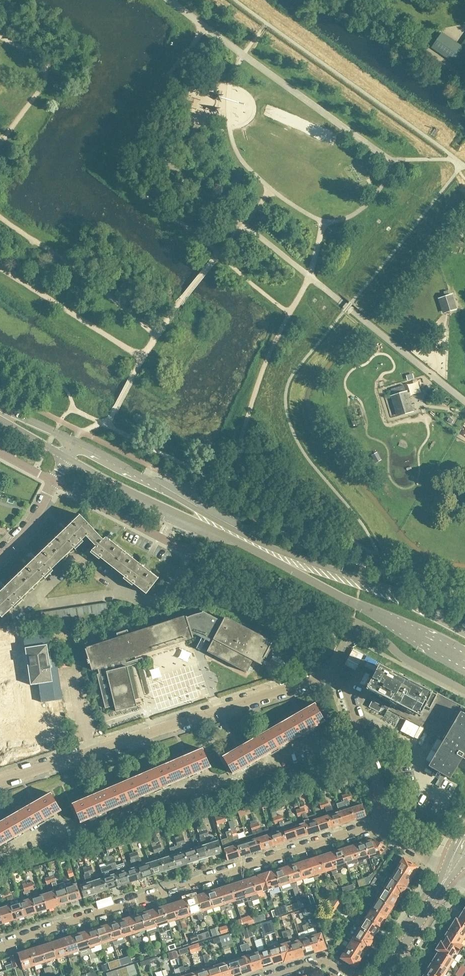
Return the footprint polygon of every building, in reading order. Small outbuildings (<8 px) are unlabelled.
[(461,46),(442,32),(432,47),(464,70),(464,40),(461,46)] [(458,308),(452,294),(448,295),(438,299),(443,313),(450,311),(458,308)] [(410,407),(406,392),(402,393),(399,386),(390,389),(398,415),(412,411),(410,407)] [(104,540),(92,528),(79,515),(79,516),(76,519),(75,519),(76,519),(73,522),(72,521),(72,522),(73,523),(70,526),(70,525),(69,526),(70,526),(67,529),(67,528),(66,528),(64,530),(63,532),(60,535),(59,535),(59,536),(57,538),(56,537),(55,538),(56,538),(53,541),(52,542),(50,544),(49,544),(64,560),(68,555),(67,555),(69,552),(71,553),(76,549),(74,548),(77,544),(79,546),(80,546),(78,544),(81,541),(83,542),(82,540),(86,536),(97,547),(104,540)] [(125,552),(122,550),(121,549),(118,547),(119,547),(118,546),(117,547),(114,545),(114,544),(113,544),(110,542),(111,541),(108,539),(106,537),(105,539),(104,540),(97,547),(92,551),(112,567),(125,553),(126,552),(125,552)] [(53,571),(56,566),(58,563),(59,564),(64,561),(64,560),(49,544),(48,544),(49,545),(46,548),(45,548),(43,551),(42,550),(42,551),(43,552),(40,555),(40,554),(39,555),(37,558),(36,557),(35,559),(33,561),(32,561),(33,561),(27,567),(26,566),(25,567),(26,567),(23,570),(22,570),(22,571),(19,573),(18,573),(19,574),(34,590),(34,589),(37,585),(37,584),(39,581),(40,582),(46,578),(44,577),(47,573),(49,575),(48,573),(51,570),(53,571)] [(154,575),(151,573),(151,572),(150,573),(147,570),(146,570),(143,568),(144,567),(143,567),(142,565),(139,563),(139,564),(135,562),(136,561),(135,561),(134,561),(132,559),(133,558),(133,557),(132,558),(130,556),(129,555),(128,555),(125,553),(112,567),(111,569),(111,570),(112,569),(117,572),(118,571),(120,574),(120,575),(123,579),(124,579),(125,578),(129,580),(128,582),(129,581),(133,584),(132,585),(137,589),(138,587),(141,590),(140,591),(145,595),(159,578),(158,577),(158,578),(155,576),(154,575)] [(26,595),(25,595),(28,592),(29,593),(34,590),(19,574),(16,577),(16,576),(15,577),(13,580),(12,579),(12,580),(13,581),(10,584),(9,583),(9,584),(6,587),(6,586),(4,588),(2,590),(2,591),(0,593),(0,616),(2,618),(2,617),(6,613),(7,615),(10,611),(9,610),(13,606),(15,608),(15,607),(13,606),(17,603),(19,604),(18,602),(21,599),(23,600),(26,595)] [(109,617),(106,602),(106,603),(96,604),(95,604),(95,605),(97,619),(109,617)] [(97,619),(95,605),(85,606),(85,605),(84,606),(86,621),(97,619)] [(86,621),(84,606),(74,608),(74,607),(73,607),(73,608),(76,622),(86,621)] [(76,622),(73,608),(63,609),(62,609),(62,610),(65,624),(76,622)] [(65,624),(62,610),(52,611),(52,610),(52,611),(54,625),(65,624)] [(54,625),(52,611),(41,613),(41,611),(41,612),(43,627),(54,625)] [(271,643),(225,618),(226,618),(225,618),(223,622),(203,612),(202,613),(187,618),(187,617),(186,617),(186,618),(129,635),(128,630),(116,634),(117,634),(119,640),(86,650),(85,650),(88,660),(87,660),(89,665),(90,664),(92,671),(93,670),(93,669),(97,668),(99,674),(97,675),(105,708),(114,705),(116,712),(136,706),(127,667),(124,658),(192,638),(193,638),(192,635),(196,634),(212,642),(207,651),(246,672),(252,660),(261,665),(262,664),(261,664),(264,659),(273,643),(272,642),(271,643)] [(6,745),(47,739),(44,721),(41,721),(40,710),(43,709),(42,702),(39,684),(31,685),(27,686),(19,631),(0,634),(0,681),(11,679),(15,706),(0,709),(0,752),(6,745)] [(39,684),(42,702),(63,699),(57,660),(50,661),(47,645),(26,648),(31,685),(39,684)] [(435,696),(417,686),(378,666),(366,689),(389,700),(392,702),(420,716),(424,708),(429,711),(436,697),(435,696)] [(459,711),(460,712),(464,714),(464,708),(437,693),(435,696),(436,697),(429,711),(424,708),(420,716),(392,702),(388,709),(443,738),(459,711)] [(379,713),(383,706),(372,700),(369,707),(379,713)] [(293,738),(324,721),(315,704),(301,712),(301,713),(299,714),(297,715),(284,722),(293,738)] [(461,758),(462,757),(464,759),(464,714),(460,712),(461,713),(457,719),(453,726),(449,733),(445,739),(441,746),(437,753),(433,760),(429,766),(428,767),(441,774),(434,785),(439,788),(445,776),(450,779),(450,778),(450,777),(453,772),(457,765),(461,758)] [(263,756),(293,738),(284,722),(271,730),(269,731),(267,733),(267,732),(254,740),(263,756)] [(233,773),(263,756),(254,740),(240,747),(241,748),(239,749),(237,750),(236,750),(223,757),(233,773)] [(177,781),(210,767),(208,763),(202,750),(188,756),(186,757),(184,758),(184,757),(170,763),(177,781)] [(349,772),(345,762),(331,766),(335,777),(349,772)] [(145,794),(177,781),(170,763),(156,769),(156,770),(154,771),(152,772),(152,771),(138,777),(145,794)] [(344,787),(356,783),(352,772),(340,776),(344,787)] [(124,783),(124,784),(122,784),(120,785),(119,785),(105,791),(113,808),(145,794),(138,777),(124,783)] [(80,822),(113,808),(105,791),(91,797),(92,797),(90,798),(87,799),(87,798),(73,805),(80,822)] [(29,827),(60,810),(58,807),(51,794),(37,802),(35,803),(33,804),(20,811),(29,827)] [(366,816),(362,805),(354,807),(354,805),(350,806),(354,820),(366,816)] [(354,820),(350,806),(345,808),(346,810),(339,813),(343,824),(354,820)] [(279,823),(274,808),(270,810),(273,818),(275,825),(279,823)] [(297,839),(293,827),(291,822),(284,824),(283,821),(282,822),(280,816),(277,817),(275,808),(274,808),(279,823),(281,829),(285,843),(297,839)] [(29,827),(20,811),(7,819),(7,820),(5,821),(3,822),(3,821),(0,823),(0,844),(29,827)] [(332,815),(331,812),(327,814),(331,828),(343,824),(339,813),(332,815)] [(320,831),(314,814),(307,816),(308,820),(304,821),(308,835),(320,831)] [(331,828),(327,814),(321,815),(322,818),(317,820),(315,814),(314,814),(320,831),(331,828)] [(262,850),(252,820),(249,821),(253,834),(245,836),(251,854),(262,850)] [(274,846),(270,835),(268,829),(263,831),(262,828),(259,828),(258,822),(254,823),(253,820),(252,820),(262,850),(274,846)] [(308,835),(304,821),(299,823),(300,825),(293,827),(297,839),(308,835)] [(251,854),(245,836),(239,838),(238,835),(237,836),(236,830),(234,824),(230,825),(232,831),(231,832),(233,838),(235,844),(239,857),(251,854)] [(205,825),(200,826),(204,837),(208,836),(205,825)] [(206,843),(204,837),(200,826),(197,827),(198,832),(197,832),(201,844),(194,847),(199,860),(210,857),(206,843)] [(285,843),(281,829),(275,830),(276,833),(270,835),(274,846),(285,843)] [(183,850),(181,844),(179,838),(175,839),(177,846),(169,848),(171,854),(176,868),(187,864),(183,850)] [(222,853),(217,839),(206,843),(210,857),(222,853)] [(390,850),(373,840),(365,842),(370,858),(380,855),(382,851),(384,853),(382,856),(383,859),(384,859),(390,850)] [(370,858),(365,842),(353,846),(358,862),(370,858)] [(239,857),(235,844),(223,847),(224,852),(227,861),(239,857)] [(358,862),(353,846),(342,850),(347,865),(358,862)] [(199,860),(194,847),(183,850),(187,864),(199,860)] [(347,865),(342,850),(331,853),(336,869),(347,865)] [(153,875),(148,862),(142,863),(140,857),(139,857),(137,851),(133,853),(141,879),(153,875)] [(83,858),(81,852),(70,856),(72,861),(83,858)] [(141,879),(133,853),(128,854),(132,867),(125,869),(130,883),(141,879)] [(336,869),(331,853),(320,857),(325,872),(331,870),(333,875),(334,875),(335,881),(339,879),(336,869)] [(171,854),(160,858),(164,872),(176,868),(171,854)] [(325,872),(320,857),(308,860),(313,876),(325,872)] [(164,872),(160,858),(148,862),(153,875),(164,872)] [(415,873),(418,868),(403,858),(397,868),(411,877),(414,873),(415,873)] [(313,876),(308,860),(297,864),(302,879),(313,876)] [(291,883),(293,888),(295,896),(296,897),(299,908),(304,906),(296,881),(302,879),(297,864),(286,868),(291,883)] [(91,880),(89,874),(87,867),(82,869),(86,881),(79,884),(83,897),(95,894),(91,880)] [(291,883),(286,868),(275,871),(280,887),(291,883)] [(409,881),(411,877),(397,868),(391,878),(405,887),(406,887),(407,886),(409,883),(409,881)] [(130,883),(125,869),(119,871),(118,869),(113,870),(118,886),(130,883)] [(118,886),(113,870),(109,871),(110,874),(102,876),(107,890),(118,886)] [(280,887),(275,871),(273,872),(273,871),(264,874),(269,891),(274,890),(274,888),(280,887)] [(369,883),(372,878),(371,872),(364,874),(367,884),(369,883)] [(269,891),(264,874),(253,878),(254,878),(253,878),(258,894),(262,892),(263,893),(269,891)] [(58,881),(55,882),(53,876),(49,877),(51,883),(52,883),(52,885),(54,891),(58,906),(69,902),(65,888),(60,889),(59,887),(60,887),(58,881)] [(107,890),(102,876),(91,880),(95,894),(107,890)] [(258,894),(253,878),(241,882),(248,901),(249,906),(253,905),(252,901),(259,899),(258,894)] [(404,888),(405,887),(391,878),(384,888),(399,897),(402,893),(403,892),(404,890),(404,888)] [(248,901),(241,882),(230,885),(235,901),(237,905),(248,901)] [(25,916),(36,913),(31,899),(29,890),(27,884),(22,886),(24,892),(23,892),(26,900),(20,902),(25,916)] [(81,898),(76,884),(65,888),(69,902),(81,898)] [(235,901),(230,885),(219,889),(224,904),(225,904),(235,901)] [(396,901),(399,897),(384,888),(378,898),(392,907),(393,907),(394,906),(396,903),(396,901)] [(224,904),(219,889),(208,893),(213,908),(220,906),(222,911),(226,909),(225,904),(224,904)] [(58,906),(54,891),(42,895),(47,909),(58,906)] [(213,908),(208,893),(206,893),(197,896),(203,917),(208,915),(207,910),(213,908)] [(47,909),(42,895),(31,899),(36,913),(47,909)] [(6,898),(9,906),(13,920),(25,916),(20,902),(18,897),(13,899),(12,896),(10,896),(6,898)] [(203,917),(197,896),(187,899),(186,900),(191,915),(197,913),(199,920),(204,918),(203,917)] [(392,909),(392,908),(392,907),(378,898),(372,908),(386,917),(389,913),(390,913),(392,909)] [(191,915),(186,900),(174,903),(182,928),(188,927),(185,917),(191,915)] [(330,901),(322,904),(329,909),(334,911),(338,906),(333,903),(330,901)] [(182,928),(174,903),(163,907),(168,922),(175,920),(178,927),(179,931),(183,929),(182,928)] [(277,915),(288,912),(286,904),(275,908),(277,915)] [(9,906),(3,907),(2,905),(0,906),(0,917),(2,924),(13,920),(9,906)] [(159,931),(160,933),(170,930),(168,922),(163,907),(152,911),(157,926),(159,931)] [(302,910),(305,918),(315,915),(312,907),(302,910)] [(384,921),(386,917),(372,908),(366,918),(380,927),(382,926),(384,923),(384,921)] [(326,909),(322,915),(330,920),(334,914),(326,909)] [(459,914),(456,919),(464,925),(464,911),(464,910),(462,913),(459,914)] [(157,926),(152,911),(141,914),(146,929),(148,934),(159,931),(157,926)] [(146,929),(141,914),(139,915),(139,914),(130,918),(135,933),(146,929)] [(138,944),(135,933),(130,918),(120,921),(119,921),(123,937),(129,935),(131,940),(133,940),(135,946),(138,944)] [(380,928),(380,927),(366,918),(363,923),(358,920),(357,921),(352,918),(349,922),(374,937),(376,933),(378,933),(380,930),(380,928)] [(452,925),(449,929),(464,938),(464,936),(464,925),(456,919),(455,920),(454,919),(451,924),(452,925)] [(271,920),(261,923),(263,931),(274,927),(271,920)] [(123,937),(119,921),(107,925),(112,940),(123,937)] [(371,942),(374,937),(349,922),(348,924),(353,927),(348,935),(353,938),(367,947),(368,946),(370,945),(371,943),(371,942)] [(315,953),(307,930),(308,929),(306,924),(302,925),(304,931),(298,933),(300,941),(304,956),(315,953)] [(112,940),(107,925),(96,928),(101,944),(103,949),(110,947),(108,941),(112,940)] [(228,925),(219,928),(221,934),(230,931),(228,925)] [(211,929),(213,936),(220,934),(218,927),(211,929)] [(250,927),(243,929),(245,936),(252,934),(250,927)] [(101,944),(96,928),(85,932),(90,947),(101,944)] [(325,949),(320,934),(316,935),(313,928),(308,929),(307,930),(315,953),(325,949)] [(460,949),(462,945),(460,944),(464,938),(449,929),(449,930),(448,929),(445,934),(446,935),(443,939),(460,949)] [(332,946),(328,932),(326,931),(323,932),(328,947),(332,946)] [(90,947),(85,932),(74,936),(79,951),(90,947)] [(137,938),(135,933),(138,944),(140,950),(144,949),(140,937),(137,938)] [(192,943),(199,941),(196,934),(190,936),(192,943)] [(304,956),(300,941),(295,942),(294,940),(293,940),(292,935),(287,936),(289,942),(294,959),(304,956)] [(79,951),(74,936),(73,936),(72,936),(63,939),(68,955),(68,954),(69,958),(80,955),(79,951)] [(273,964),(268,947),(265,937),(261,938),(265,950),(258,952),(263,968),(273,964)] [(367,948),(367,947),(353,938),(350,944),(344,940),(339,938),(336,942),(361,957),(364,953),(366,952),(367,949),(367,948)] [(68,955),(63,939),(53,942),(52,943),(56,958),(68,955)] [(460,949),(443,939),(437,949),(453,960),(454,959),(460,949)] [(294,959),(289,942),(279,946),(283,961),(284,963),(294,959)] [(359,961),(361,957),(336,942),(335,944),(340,947),(339,948),(345,951),(340,958),(355,967),(355,966),(357,966),(359,963),(359,961)] [(56,958),(52,943),(40,946),(45,962),(56,958)] [(263,968),(258,952),(252,954),(248,943),(244,944),(246,950),(247,956),(253,971),(262,968),(263,968)] [(283,961),(279,946),(273,948),(272,945),(268,947),(273,964),(283,961)] [(45,962),(40,946),(29,950),(34,965),(45,962)] [(434,955),(436,956),(433,961),(447,970),(453,960),(437,949),(434,954),(434,955)] [(29,950),(18,954),(25,975),(30,975),(29,973),(30,973),(28,967),(34,965),(29,950)] [(179,956),(177,951),(175,952),(175,951),(168,953),(170,959),(177,957),(177,956),(179,956)] [(8,969),(15,967),(19,966),(20,965),(16,954),(15,954),(10,956),(9,956),(12,964),(5,966),(6,970),(8,969)] [(253,971),(247,956),(237,959),(242,974),(244,974),(253,971)] [(110,970),(121,966),(118,959),(107,963),(110,970)] [(237,959),(227,962),(232,975),(237,975),(242,974),(237,959)] [(433,961),(431,964),(430,964),(426,970),(435,975),(443,975),(444,974),(446,975),(449,971),(447,970),(433,961)] [(227,962),(217,966),(220,975),(232,975),(227,962)] [(15,967),(17,975),(23,975),(20,965),(19,966),(15,967)] [(461,965),(455,974),(458,975),(463,975),(464,972),(464,967),(461,965)] [(116,970),(118,975),(130,975),(128,971),(127,966),(116,970)] [(196,972),(191,974),(189,966),(184,968),(186,975),(198,975),(196,972)] [(217,966),(207,969),(209,975),(220,975),(217,966)]
